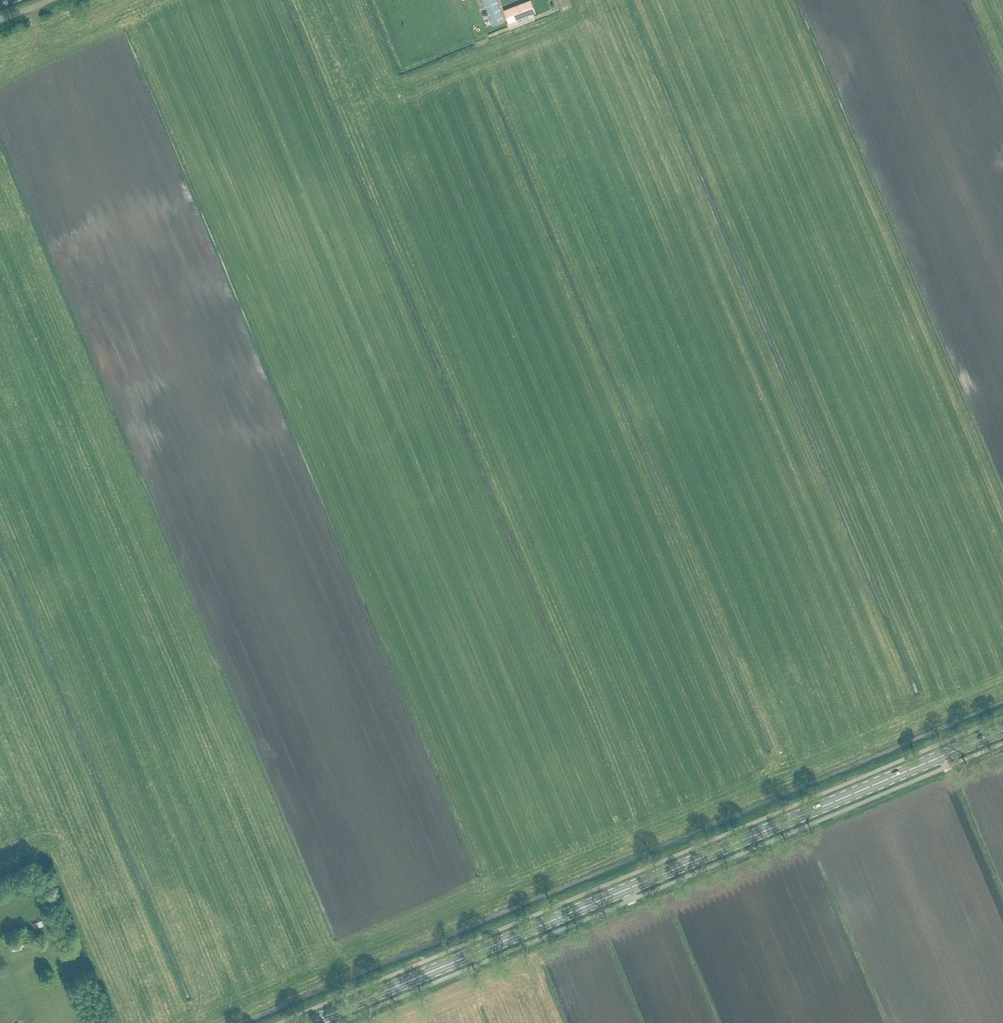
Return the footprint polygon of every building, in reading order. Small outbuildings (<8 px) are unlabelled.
[(503,19),(496,0),(485,0),(494,23),(503,19)] [(530,13),(526,1),(504,9),(509,21),(530,13)] [(33,928),(43,924),(41,919),(36,921),(36,920),(31,922),(33,928)]
